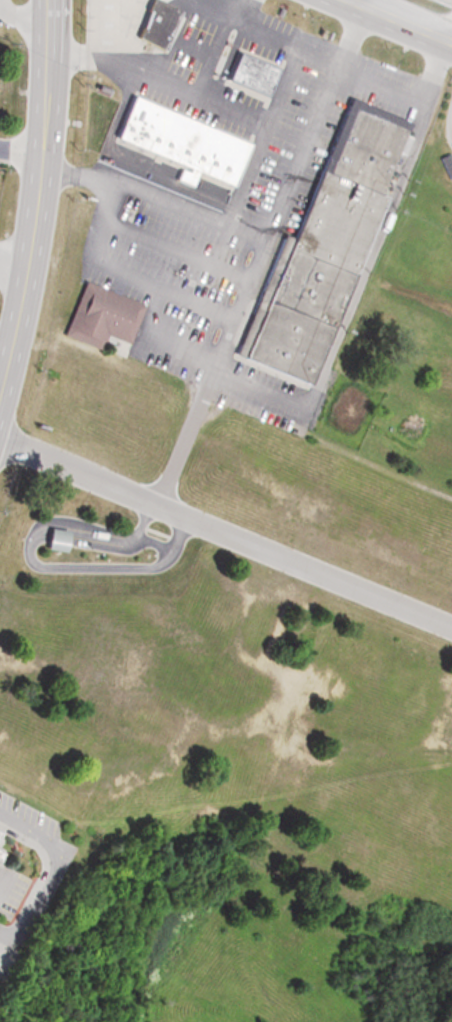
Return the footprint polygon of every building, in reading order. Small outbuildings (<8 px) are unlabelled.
[(96,47),(116,48),(117,0),(97,0),(96,47)] [(133,34),(150,0),(157,0),(177,10),(160,47),(133,34)] [(240,55),(281,72),(270,98),(228,80),(240,55)] [(137,98),(254,147),(236,190),(119,141),(137,98)] [(354,102),(298,241),(284,235),(234,360),(312,391),(389,199),(383,197),(412,126),(354,102)] [(447,150),(437,154),(444,176),(451,181),(451,160),(447,150)] [(87,280),(149,306),(132,347),(111,338),(104,355),(62,337),(87,280)] [(59,548),(58,529),(41,530),(42,549),(59,548)]
